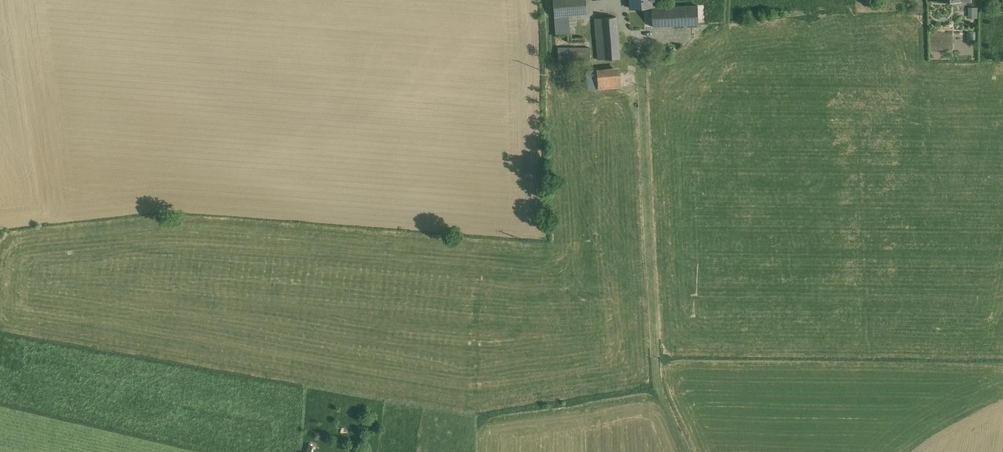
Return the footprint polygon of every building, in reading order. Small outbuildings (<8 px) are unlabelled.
[(556,15),(588,12),(587,0),(555,0),(556,15)] [(697,5),(652,7),(653,28),(698,26),(697,5)] [(978,7),(969,7),(969,17),(978,17),(978,7)] [(554,18),(556,36),(572,34),(570,17),(554,18)] [(618,18),(595,19),(598,59),(620,57),(618,18)] [(591,47),(560,47),(560,59),(591,59),(591,47)] [(621,67),(599,69),(600,88),(622,87),(621,67)]
